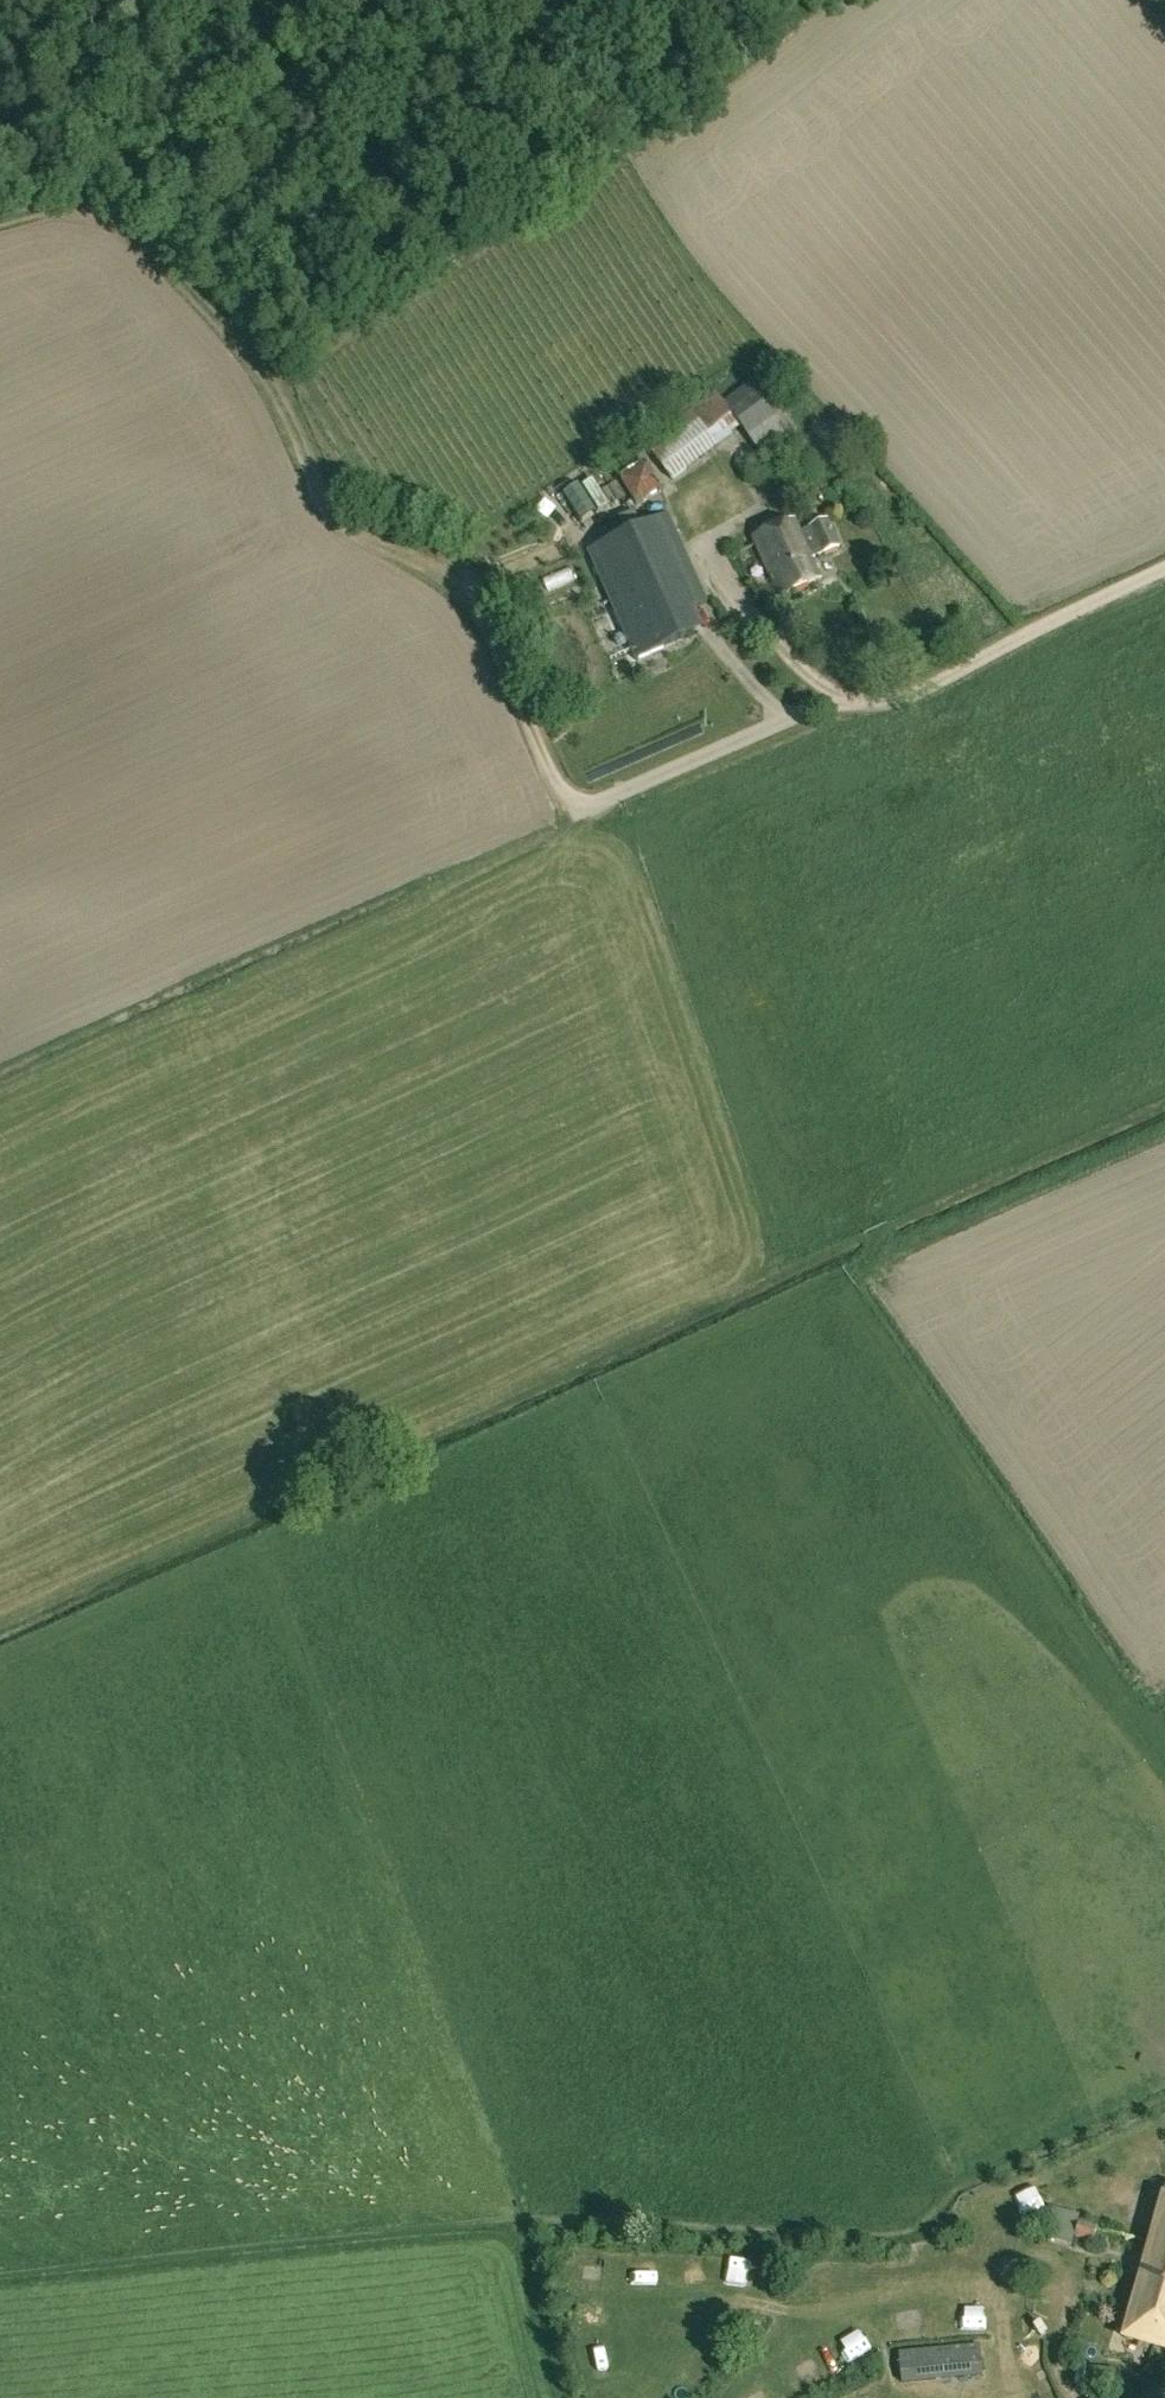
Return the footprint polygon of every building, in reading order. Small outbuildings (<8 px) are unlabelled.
[(797,431),(757,379),(726,403),(742,428),(764,456),(797,431)] [(591,485),(607,506),(617,498),(601,477),(591,485)] [(672,517),(591,550),(638,659),(706,632),(697,610),(709,604),(672,517)] [(811,529),(803,532),(798,519),(756,538),(782,597),(824,578),(815,559),(842,547),(830,520),(811,528),(811,529)] [(1126,2335),(1164,2346),(1164,2203),(1126,2335)] [(1021,2211),(1025,2235),(1047,2231),(1043,2207),(1021,2211)] [(1080,2221),(1060,2216),(1051,2237),(1072,2244),(1076,2236),(1094,2242),(1099,2227),(1080,2221)] [(590,2329),(611,2330),(611,2315),(590,2314),(590,2329)] [(994,2341),(989,2314),(969,2318),(974,2345),(994,2341)] [(901,2352),(904,2383),(984,2377),(981,2346),(901,2352)]
